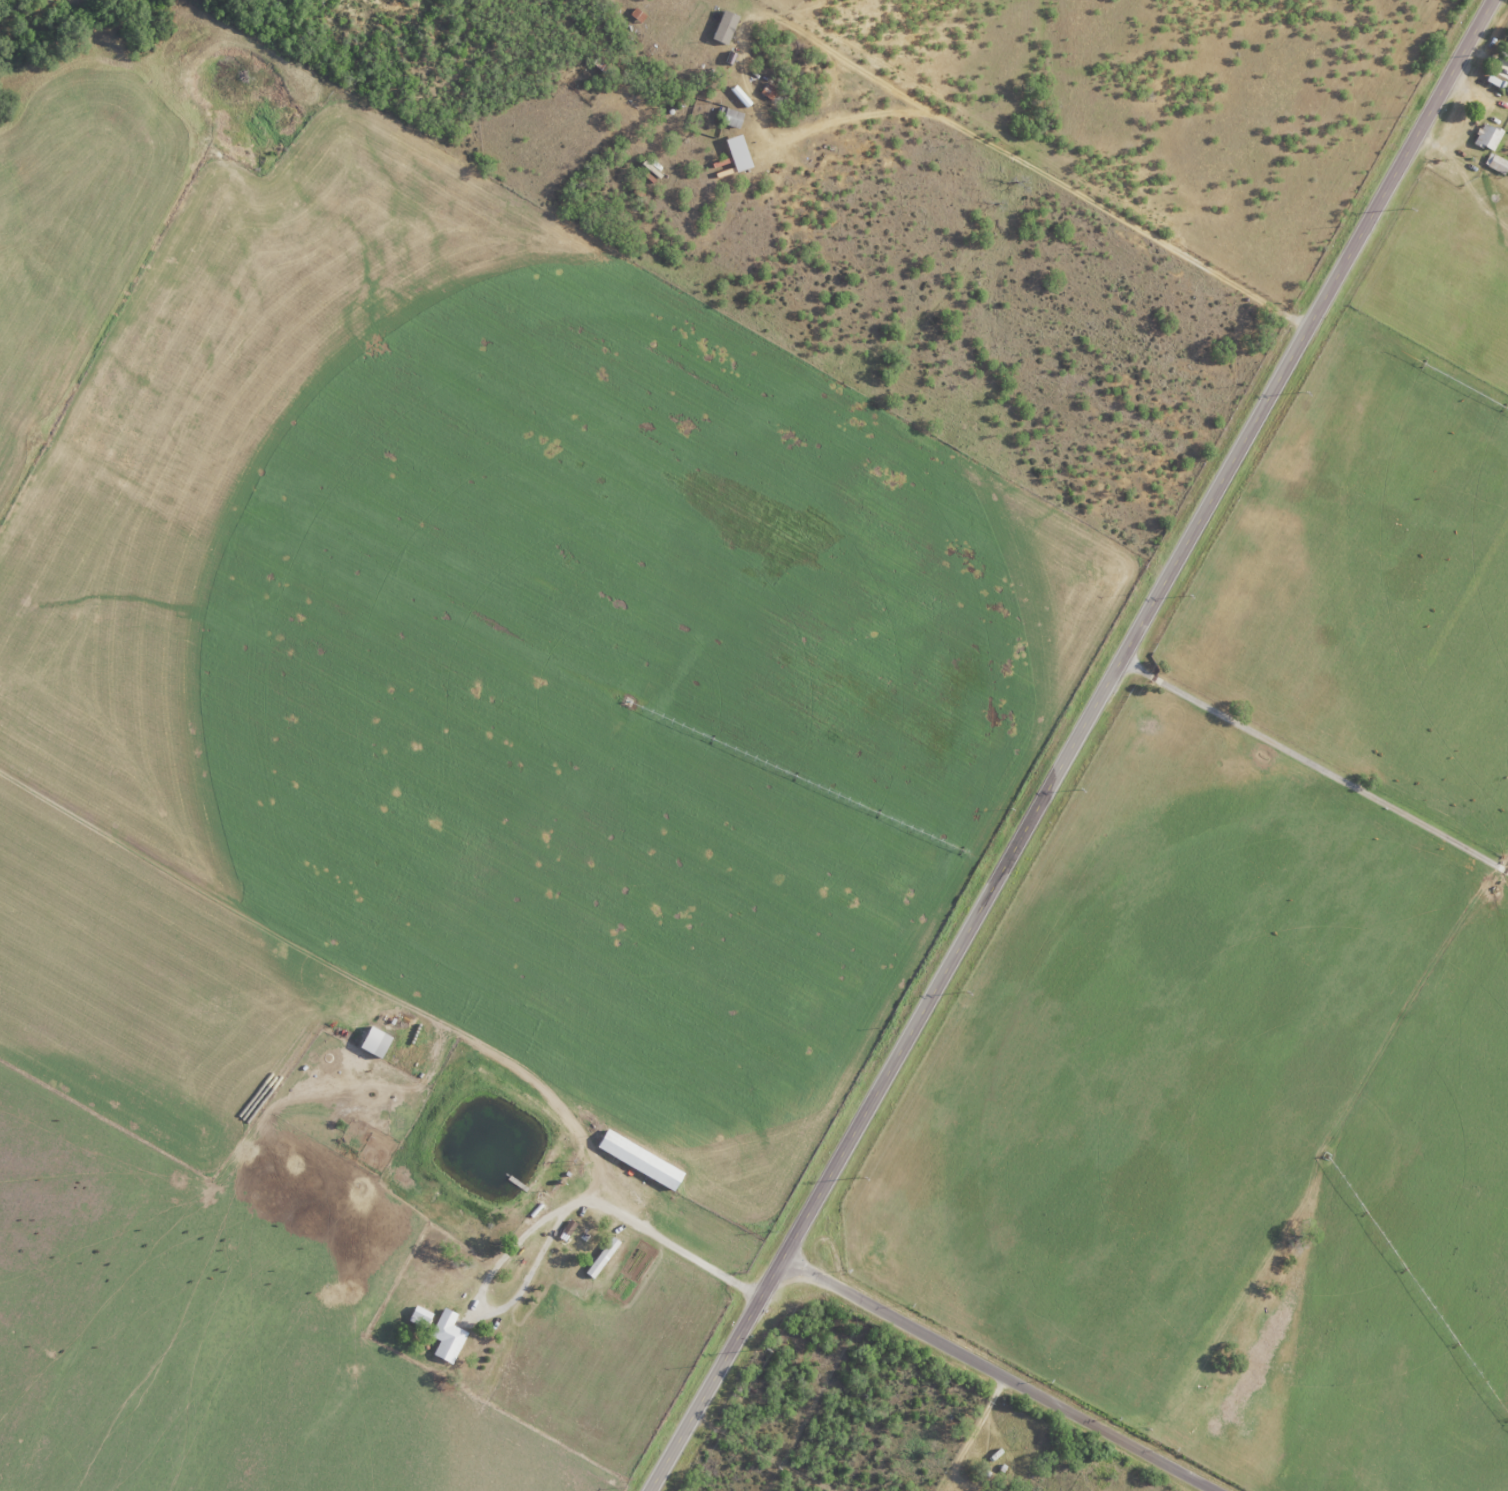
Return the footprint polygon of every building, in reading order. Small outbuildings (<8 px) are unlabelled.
[(741,16),(725,11),(714,40),(730,46),(741,16)] [(742,129),(745,114),(723,109),(720,125),(742,129)] [(1500,131),(1481,124),(1473,145),(1493,152),(1500,131)] [(738,173),(754,168),(744,135),(727,141),(738,173)] [(1507,163),(1489,154),(1483,165),(1502,174),(1507,163)] [(395,1037),(373,1026),(362,1049),(383,1060),(395,1037)] [(687,1171),(608,1131),(598,1150),(678,1190),(687,1171)] [(586,1273),(596,1279),(621,1242),(612,1235),(586,1273)] [(435,1314),(417,1305),(410,1321),(428,1330),(435,1314)] [(435,1356),(456,1364),(469,1332),(454,1326),(459,1314),(445,1308),(432,1337),(441,1340),(435,1356)]
